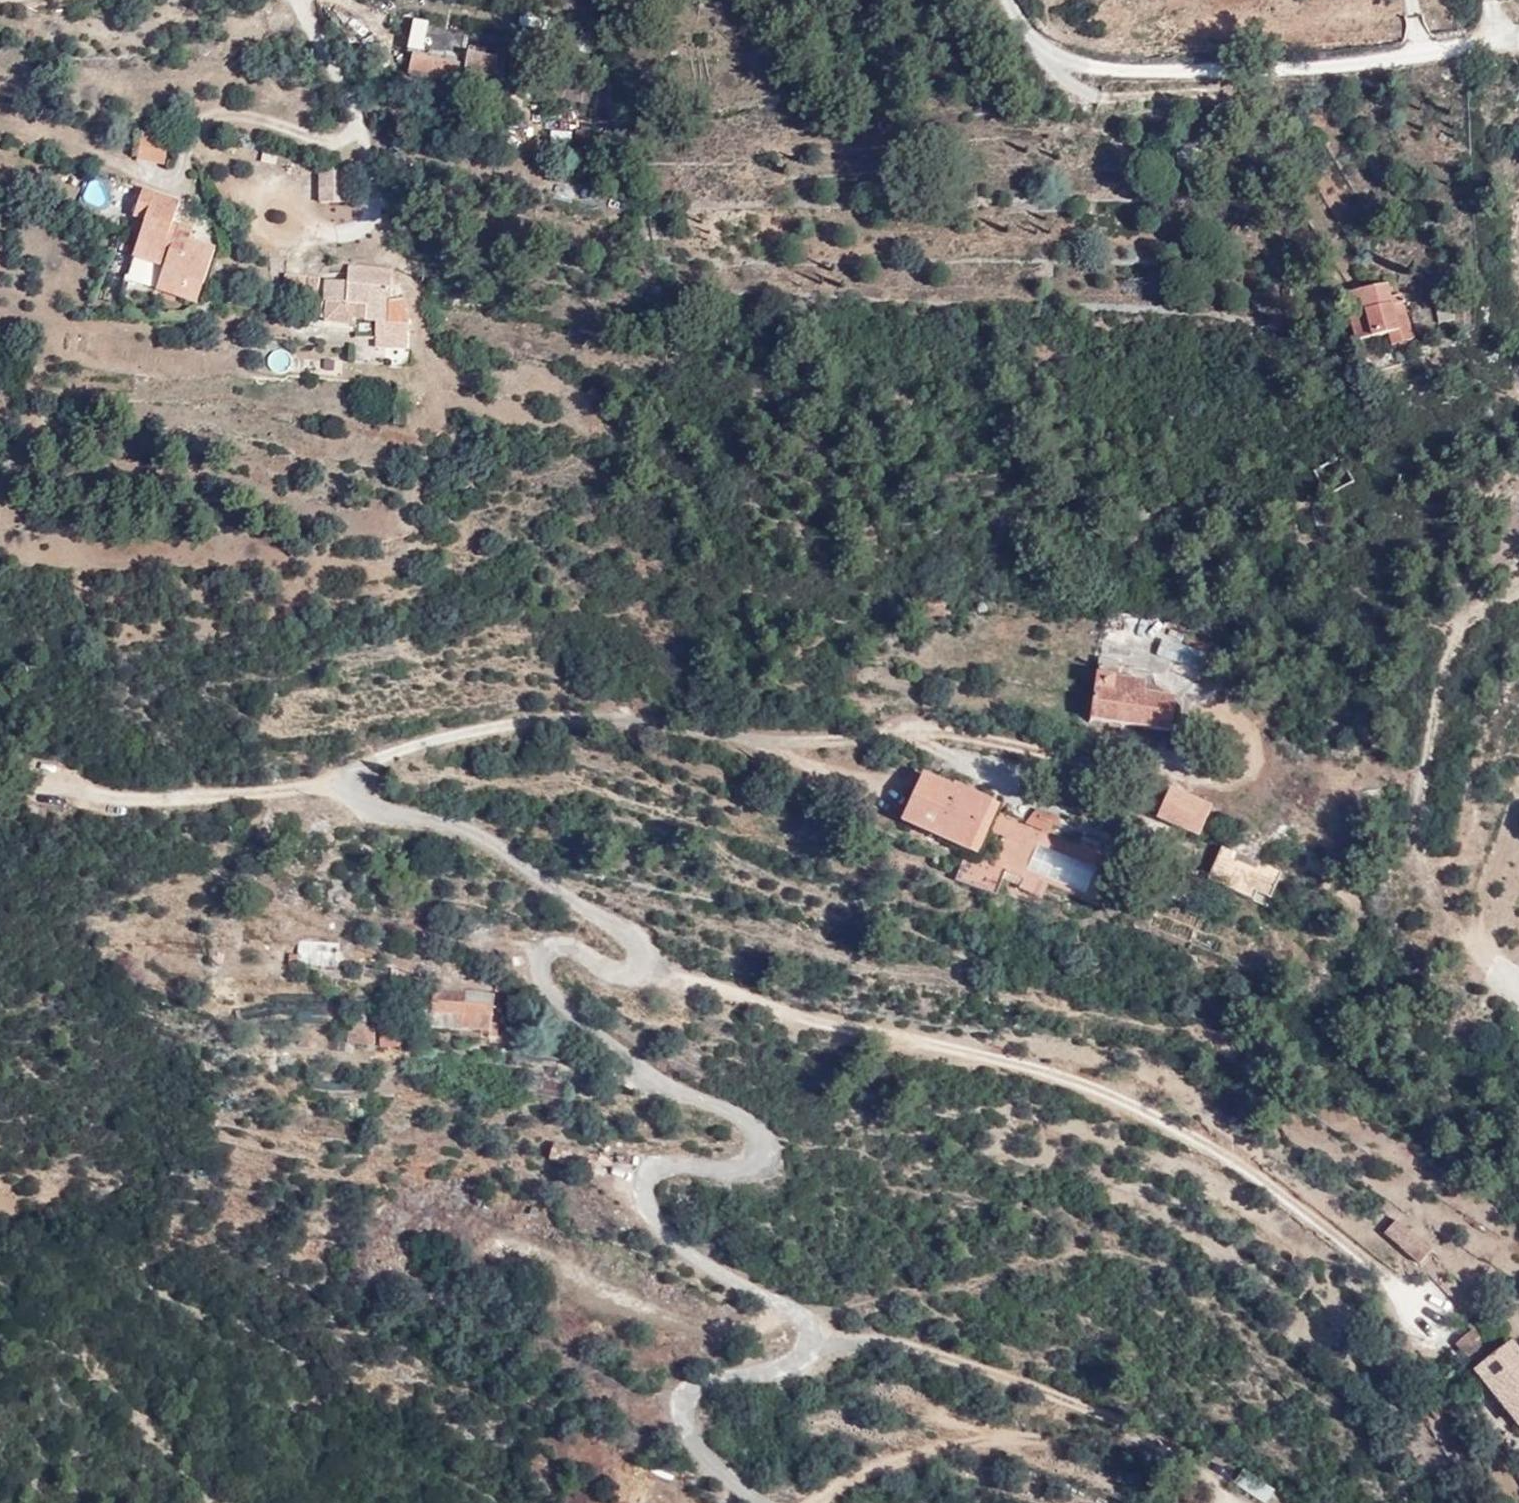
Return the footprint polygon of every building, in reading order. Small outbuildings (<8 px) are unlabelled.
[(425,47),(432,19),(413,14),(406,42),(425,47)] [(458,47),(435,42),(431,58),(405,54),(402,74),(450,82),(458,47)] [(492,60),(469,56),(465,70),(490,74),(492,60)] [(172,140),(146,134),(141,156),(167,161),(172,140)] [(348,201),(348,169),(322,169),(322,201),(348,201)] [(182,203),(145,189),(136,214),(148,218),(136,255),(166,265),(161,282),(184,290),(188,279),(205,285),(217,250),(191,241),(178,237),(181,229),(174,226),(182,203)] [(194,233),(181,229),(178,237),(191,241),(194,233)] [(350,283),(330,282),(328,302),(369,305),(368,321),(378,322),(378,349),(409,348),(408,324),(411,324),(407,299),(392,302),(394,272),(351,268),(350,283)] [(1373,276),(1353,281),(1357,301),(1342,304),(1352,343),(1383,332),(1387,345),(1409,340),(1396,290),(1378,294),(1373,276)] [(198,303),(205,285),(188,279),(184,290),(161,282),(158,289),(198,303)] [(368,321),(369,305),(328,302),(327,318),(368,321)] [(1451,302),(1434,306),(1439,324),(1454,321),(1451,302)] [(944,596),(907,595),(906,614),(943,616),(944,596)] [(1194,645),(1144,633),(1136,655),(1187,668),(1194,645)] [(1173,701),(1089,688),(1083,719),(1167,732),(1173,701)] [(984,790),(961,782),(955,799),(937,794),(940,784),(916,776),(901,816),(917,820),(915,826),(960,841),(966,827),(970,829),(984,790)] [(1193,833),(1206,806),(1164,787),(1151,815),(1193,833)] [(1025,821),(1050,831),(1056,815),(1031,805),(1025,821)] [(1207,884),(1271,897),(1279,859),(1214,846),(1207,884)] [(998,867),(958,854),(949,880),(988,892),(998,867)] [(338,964),(338,940),(296,941),(297,965),(338,964)] [(489,994),(429,987),(426,1024),(484,1030),(489,994)] [(410,1015),(372,1013),(371,1040),(399,1042),(398,1034),(408,1035),(410,1015)] [(594,1155),(548,1141),(543,1159),(589,1172),(594,1155)] [(1394,1217),(1381,1231),(1417,1262),(1430,1249),(1394,1217)] [(1518,1424),(1518,1353),(1509,1340),(1500,1346),(1482,1325),(1479,1329),(1470,1320),(1463,1326),(1466,1330),(1451,1343),(1468,1364),(1483,1351),(1495,1361),(1478,1376),(1486,1386),(1482,1390),(1515,1427),(1518,1424)] [(1265,1486),(1234,1466),(1225,1479),(1255,1500),(1265,1486)]
